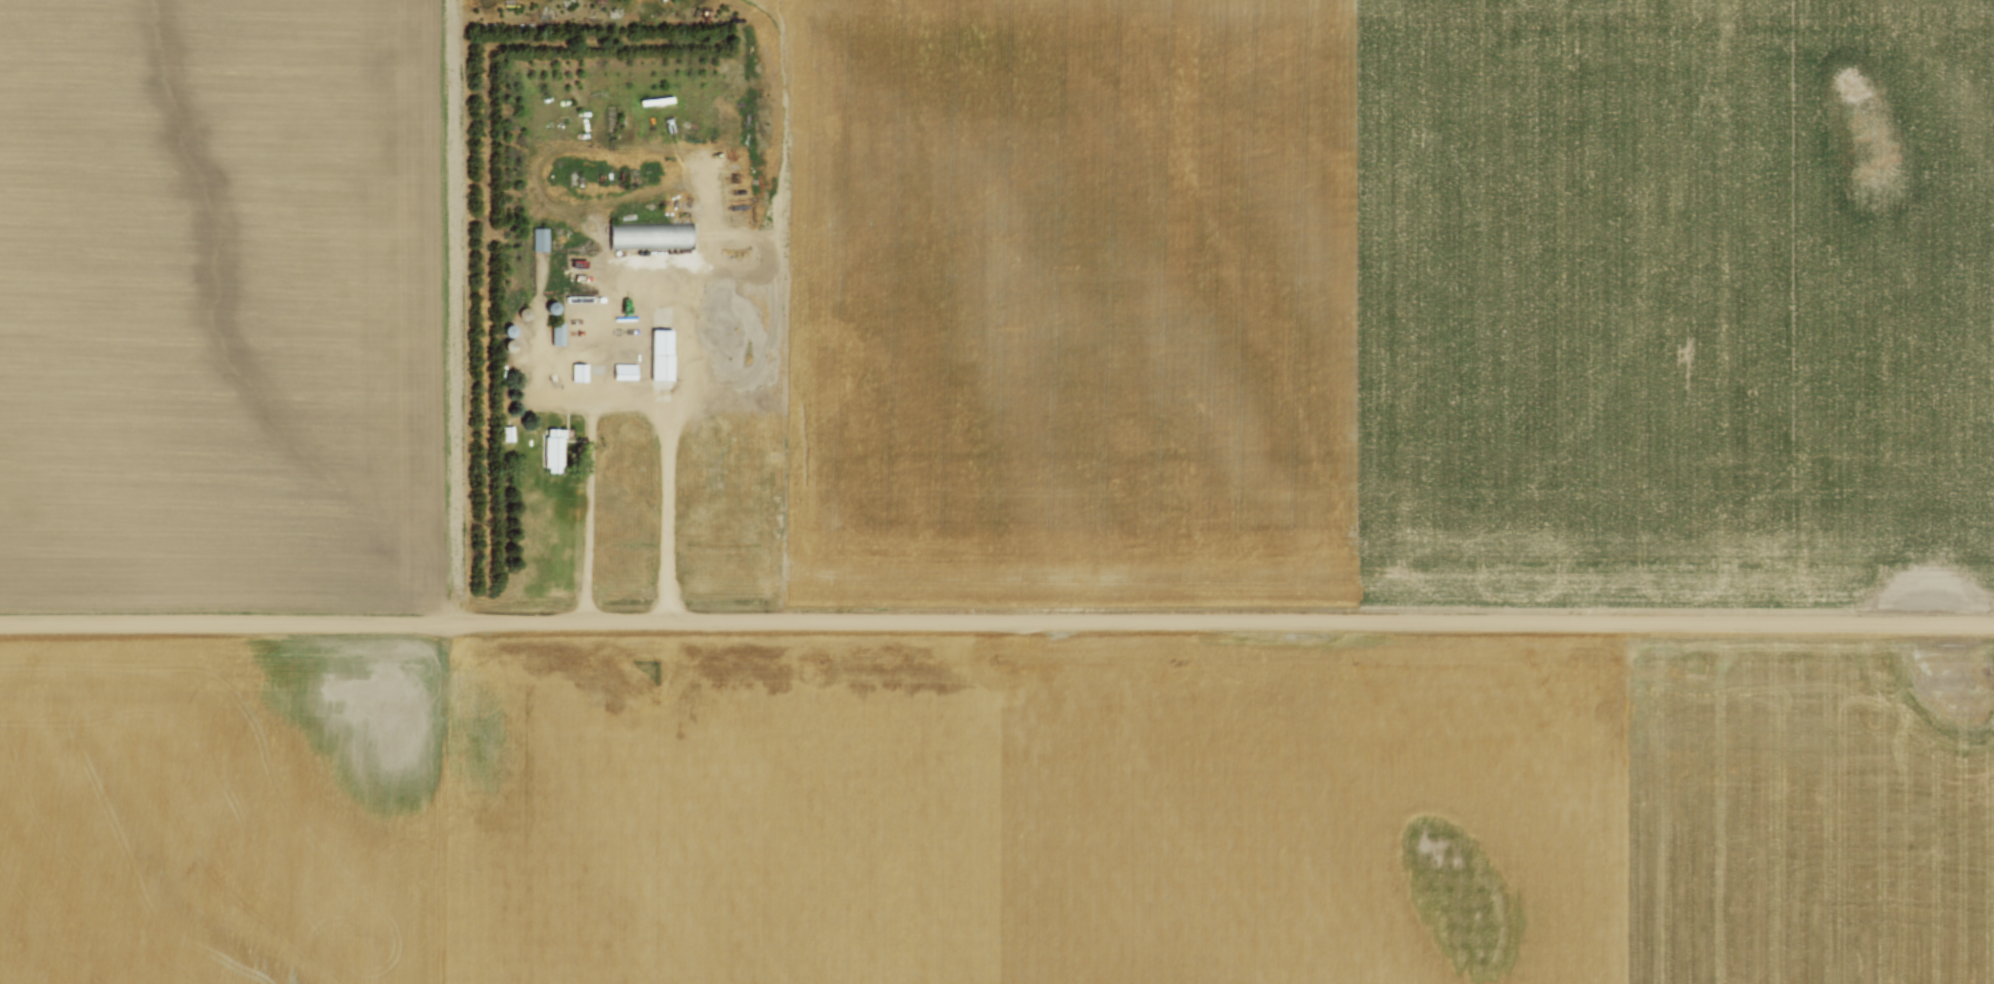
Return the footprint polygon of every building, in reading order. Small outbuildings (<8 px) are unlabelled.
[(611,225),(611,249),(690,248),(690,224),(611,225)] [(532,230),(532,251),(549,251),(549,229),(532,230)] [(560,312),(561,310),(562,308),(562,306),(561,304),(560,302),(558,301),(555,300),(553,300),(551,301),(549,303),(548,305),(548,307),(549,309),(550,311),(551,313),(553,314),(556,314),(558,313),(560,312)] [(532,319),(534,317),(534,315),(534,312),(534,310),(532,308),(530,307),(528,307),(525,307),(523,308),(522,309),(521,311),(520,314),(521,316),(522,318),(524,319),(526,320),(528,320),(530,320),(532,319)] [(554,320),(554,343),(565,343),(565,320),(554,320)] [(516,334),(517,332),(518,330),(518,328),(517,325),(516,324),(514,322),(512,322),(509,322),(507,323),(506,325),(505,327),(504,329),(505,331),(506,333),(508,335),(510,336),(512,336),(514,335),(516,334)] [(653,330),(652,378),(676,378),(676,330),(653,330)] [(514,352),(515,350),(516,348),(516,345),(515,343),(514,341),(512,340),(509,340),(507,340),(505,341),(503,343),(502,345),(502,347),(502,349),(503,351),(505,353),(507,353),(510,354),(512,353),(514,352)] [(574,363),(574,379),(588,380),(589,364),(574,363)] [(618,364),(618,379),(639,380),(640,365),(618,364)] [(502,427),(503,442),(514,442),(514,427),(502,427)] [(545,428),(546,472),(567,471),(566,437),(577,437),(577,428),(545,428)]
